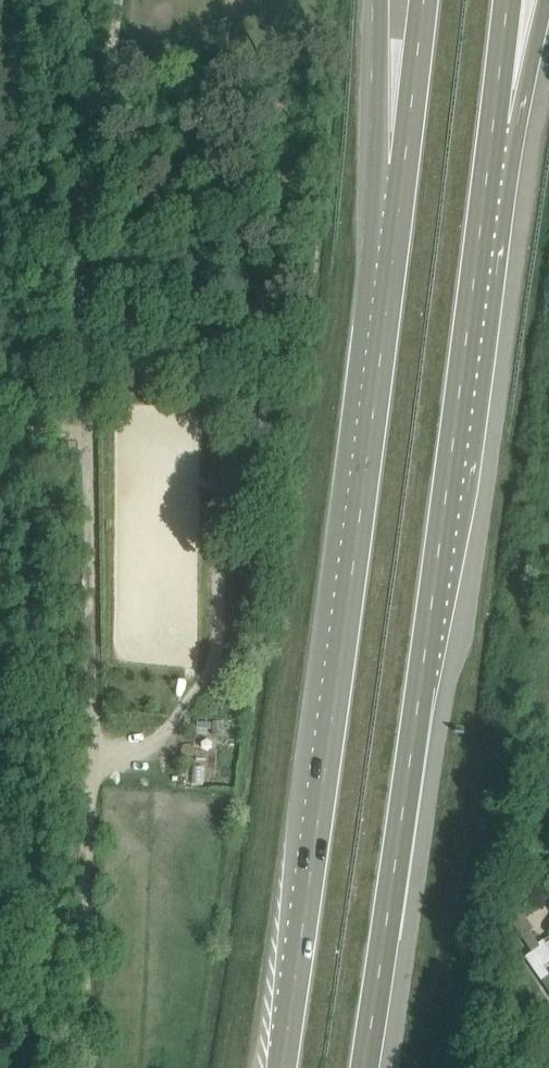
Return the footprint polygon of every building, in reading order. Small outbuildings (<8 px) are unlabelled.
[(530,932),(522,938),(532,953),(530,954),(531,955),(540,950),(537,946),(539,945),(530,932)] [(539,945),(537,946),(540,950),(531,955),(530,954),(525,957),(535,972),(548,962),(548,959),(539,945)]
